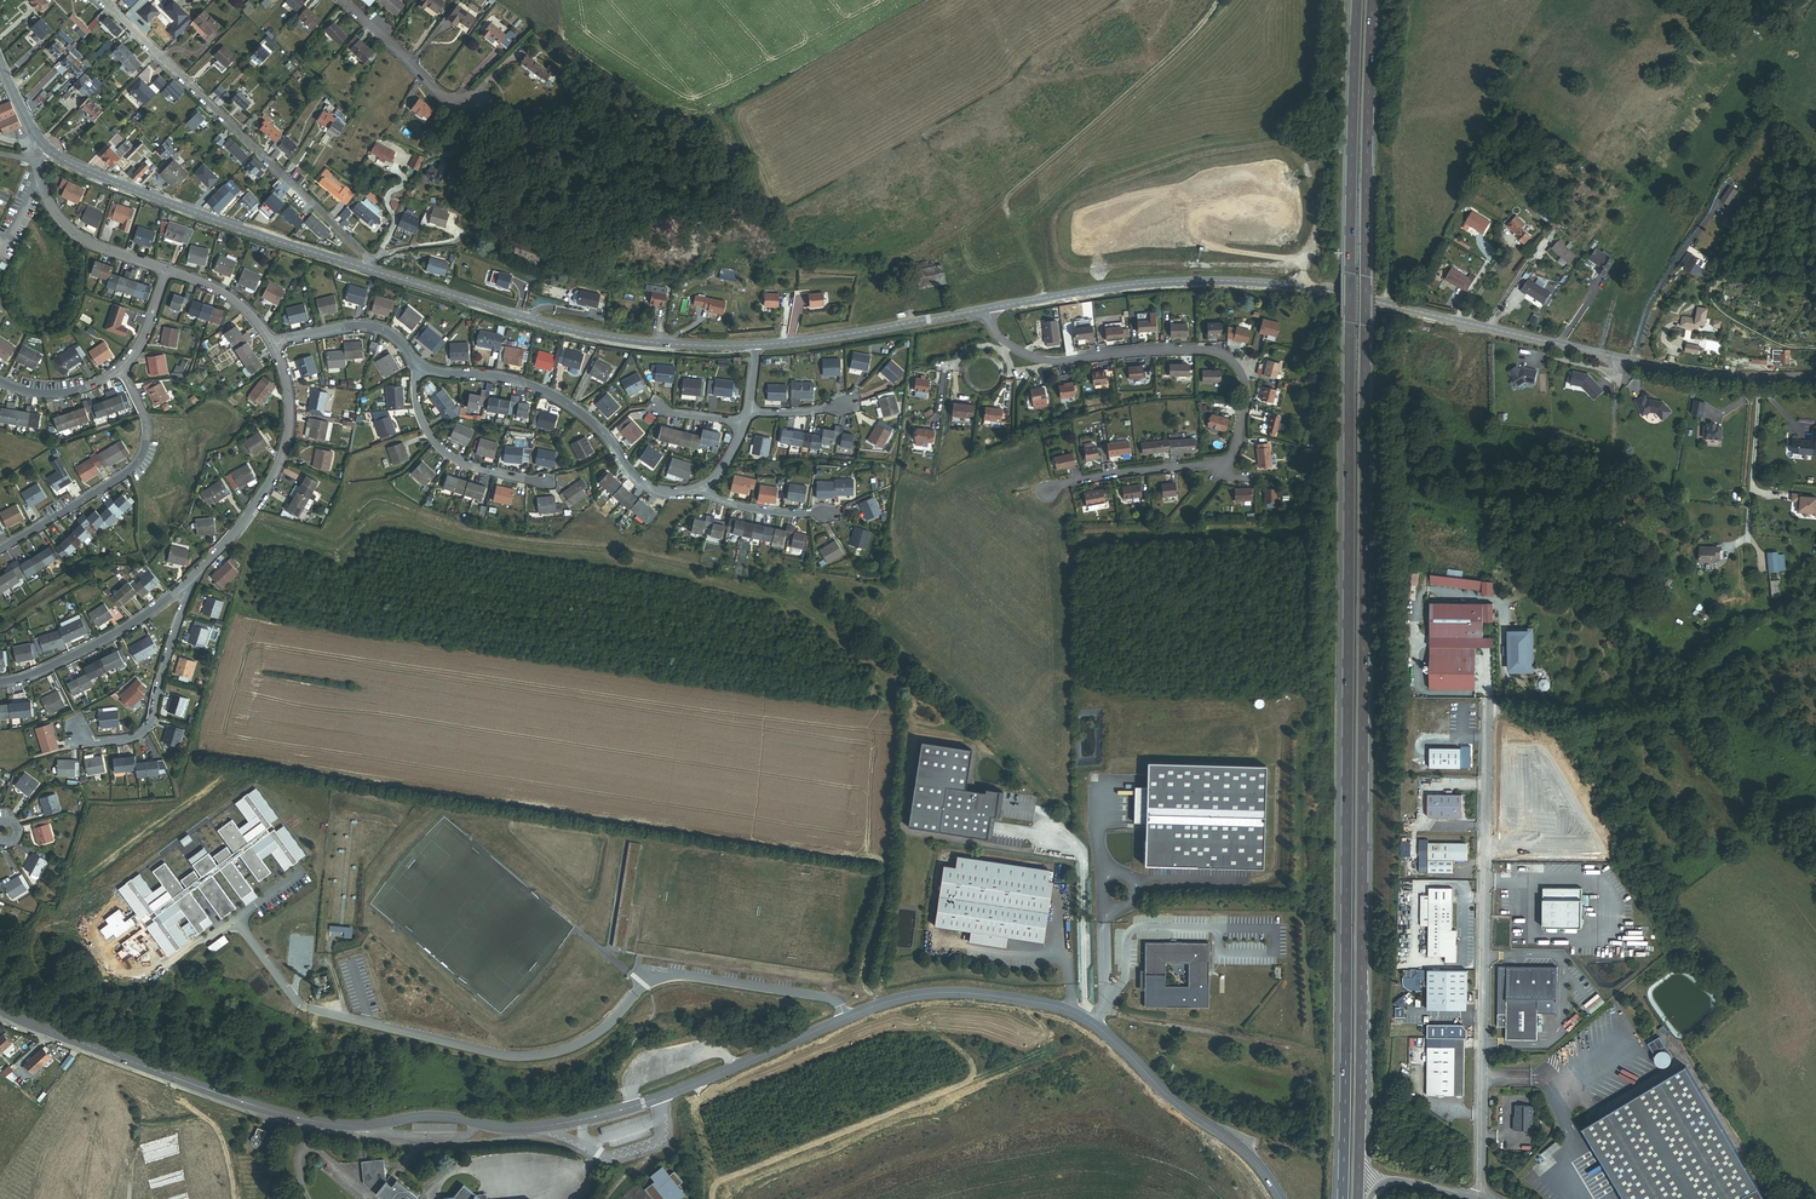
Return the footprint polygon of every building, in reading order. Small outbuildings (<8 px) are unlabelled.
[(42,11),(51,1),(49,0),(33,0),(31,1),(42,11)] [(131,8),(136,3),(134,1),(135,0),(122,0),(131,8)] [(265,14),(280,0),(266,0),(259,7),(265,14)] [(305,2),(304,0),(287,0),(285,2),(296,12),(305,2)] [(392,0),(382,0),(379,4),(396,18),(403,9),(392,0)] [(403,9),(404,8),(395,0),(392,0),(403,9)] [(444,8),(433,0),(424,0),(417,9),(423,14),(426,10),(436,18),(444,8)] [(248,15),(255,9),(249,1),(241,8),(248,15)] [(395,19),(396,18),(379,4),(378,5),(395,19)] [(187,23),(200,38),(216,23),(202,9),(187,23)] [(467,34),(474,24),(457,11),(447,25),(456,32),(459,28),(467,34)] [(96,19),(99,23),(105,17),(106,16),(103,12),(96,19)] [(314,35),(323,26),(310,12),(300,21),(314,35)] [(87,35),(90,32),(87,28),(73,14),(69,18),(81,29),(87,35)] [(106,36),(115,27),(105,17),(99,23),(96,26),(106,36)] [(90,32),(96,26),(99,23),(96,19),(87,28),(90,32)] [(50,31),(40,20),(30,29),(41,40),(50,31)] [(511,34),(508,37),(493,25),(484,36),(489,41),(493,36),(509,49),(517,39),(511,34)] [(341,50),(349,41),(336,28),(327,36),(341,50)] [(84,38),(87,35),(81,29),(78,32),(84,38)] [(90,60),(94,64),(115,44),(111,39),(90,60)] [(73,49),(77,53),(85,45),(82,41),(73,49)] [(67,55),(68,54),(56,42),(49,50),(61,61),(67,55)] [(349,50),(352,54),(360,45),(357,42),(349,50)] [(112,52),(122,63),(131,54),(121,43),(112,52)] [(223,66),(233,57),(221,45),(211,54),(223,66)] [(366,67),(375,58),(361,45),(360,45),(352,54),(366,67)] [(264,62),(271,55),(264,48),(257,54),(264,62)] [(77,59),(80,55),(77,53),(73,49),(70,52),(77,59)] [(77,65),(78,63),(69,54),(68,54),(67,55),(77,65)] [(132,75),(141,66),(134,60),(136,59),(131,54),(122,63),(120,65),(124,69),(126,68),(132,75)] [(261,65),(264,62),(257,54),(254,58),(261,65)] [(71,71),(77,65),(67,55),(61,61),(71,71)] [(550,75),(531,60),(526,66),(545,81),(550,75)] [(93,70),(96,67),(89,61),(86,64),(93,70)] [(85,74),(87,72),(78,63),(77,65),(83,72),(85,74)] [(83,76),(85,74),(83,72),(77,65),(71,71),(79,80),(83,76)] [(19,76),(26,84),(34,76),(31,73),(33,71),(29,67),(19,76)] [(564,73),(556,67),(551,73),(553,74),(551,77),(550,75),(545,81),(550,84),(556,76),(559,79),(561,79),(564,78),(564,75),(564,73)] [(88,80),(83,76),(79,80),(72,87),(82,98),(83,97),(89,91),(83,85),(88,80)] [(167,85),(160,78),(154,85),(160,91),(167,85)] [(94,86),(88,80),(83,85),(89,91),(94,86)] [(172,105),(185,92),(174,80),(161,94),(172,105)] [(148,88),(141,81),(130,92),(130,95),(136,101),(139,101),(144,106),(155,95),(150,91),(147,89),(148,88)] [(94,86),(89,91),(83,97),(87,101),(98,90),(94,86)] [(213,88),(207,94),(212,99),(218,93),(213,88)] [(219,95),(214,101),(217,104),(223,99),(219,95)] [(46,99),(43,96),(37,102),(40,106),(46,99)] [(237,113),(244,106),(234,96),(227,103),(237,113)] [(21,127),(8,97),(0,100),(0,127),(4,137),(20,131),(21,127)] [(434,109),(418,100),(412,110),(418,113),(417,114),(417,115),(423,119),(424,116),(429,119),(434,109)] [(96,124),(105,115),(91,101),(82,110),(96,124)] [(187,128),(194,134),(213,116),(206,109),(196,118),(195,117),(192,119),(194,121),(187,128)] [(254,113),(243,124),(248,127),(258,117),(254,113)] [(320,122),(328,128),(333,121),(325,115),(320,122)] [(262,125),(256,120),(254,122),(257,125),(253,129),(254,131),(252,134),(261,142),(268,134),(260,127),(262,125)] [(337,135),(342,128),(333,121),(328,128),(337,135)] [(268,134),(261,142),(265,146),(269,142),(272,139),(268,134)] [(291,158),(300,148),(287,136),(278,147),(291,158)] [(172,148),(175,144),(171,139),(167,143),(172,148)] [(229,150),(234,145),(231,141),(225,146),(229,150)] [(130,151),(133,148),(127,142),(124,146),(130,151)] [(263,149),(266,152),(272,145),(269,142),(265,146),(263,149)] [(167,161),(176,152),(172,148),(167,143),(158,152),(167,161)] [(393,158),(391,156),(393,153),(378,143),(372,152),(381,157),(378,161),(384,164),(386,161),(389,163),(393,158)] [(242,164),(248,158),(234,145),(229,150),(242,164)] [(112,168),(130,151),(124,146),(117,152),(112,148),(102,158),(112,168)] [(278,161),(281,158),(272,149),(269,152),(278,161)] [(140,169),(145,165),(138,158),(141,155),(136,150),(128,157),(140,169)] [(410,166),(417,170),(423,161),(417,157),(416,156),(410,166)] [(258,180),(264,174),(250,160),(244,166),(258,180)] [(176,190),(190,175),(176,161),(162,175),(176,190)] [(130,181),(137,183),(152,168),(147,163),(130,181)] [(439,172),(431,168),(430,171),(428,171),(425,176),(431,179),(430,181),(441,186),(443,180),(445,181),(448,176),(446,175),(450,167),(443,163),(439,172)] [(129,175),(132,178),(137,172),(135,170),(129,175)] [(345,205),(353,196),(326,172),(318,181),(345,205)] [(224,185),(236,197),(242,190),(231,179),(224,185)] [(62,196),(79,204),(85,190),(69,182),(62,196)] [(274,188),(278,191),(283,186),(280,182),(274,188)] [(208,202),(219,213),(236,197),(224,185),(208,202)] [(1730,207),(1738,192),(1730,187),(1722,202),(1730,207)] [(374,205),(379,200),(371,191),(366,195),(374,205)] [(9,198),(0,192),(0,199),(6,203),(9,198)] [(256,213),(262,207),(250,194),(244,200),(256,213)] [(300,213),(304,208),(292,196),(288,201),(300,213)] [(370,209),(373,205),(365,199),(362,203),(370,209)] [(127,232),(134,210),(112,203),(110,210),(115,211),(112,220),(123,223),(121,230),(127,232)] [(97,228),(104,214),(88,207),(81,221),(88,224),(97,228)] [(355,210),(361,215),(364,212),(358,207),(355,210)] [(428,216),(447,227),(451,220),(433,209),(428,216)] [(1490,219),(1471,209),(1464,220),(1479,228),(1478,229),(1482,231),(1490,219)] [(338,220),(344,213),(341,210),(335,218),(338,220)] [(361,215),(369,221),(371,217),(364,212),(361,215)] [(1511,217),(1506,214),(1502,219),(1506,223),(1511,218),(1511,217)] [(1521,221),(1514,215),(1511,218),(1506,223),(1516,231),(1515,232),(1524,239),(1529,233),(1519,224),(1521,221)] [(306,224),(327,245),(334,238),(314,217),(306,224)] [(346,227),(350,223),(344,218),(340,222),(342,225),(343,224),(346,227)] [(165,237),(182,243),(187,227),(169,222),(165,237)] [(134,242),(150,247),(155,232),(139,227),(134,242)] [(186,244),(193,230),(187,227),(182,243),(186,244)] [(1571,239),(1567,243),(1560,236),(1553,244),(1570,259),(1581,248),(1571,239)] [(539,249),(537,248),(536,250),(530,247),(531,244),(517,238),(512,249),(538,261),(542,252),(538,250),(539,249)] [(344,253),(346,250),(341,244),(338,247),(344,253)] [(197,263),(205,265),(209,250),(191,246),(187,261),(197,263)] [(1614,259),(1596,247),(1588,259),(1599,266),(1596,271),(1603,276),(1614,259)] [(537,264),(538,261),(512,249),(511,252),(537,264)] [(215,270),(231,277),(237,262),(235,262),(227,258),(221,255),(215,270)] [(426,268),(443,274),(447,260),(431,255),(426,268)] [(1687,268),(1700,276),(1704,268),(1697,264),(1700,259),(1694,255),(1687,268)] [(1562,267),(1566,264),(1562,259),(1558,262),(1562,267)] [(92,274),(101,277),(106,264),(96,261),(92,274)] [(109,280),(112,274),(114,267),(106,264),(101,277),(109,280)] [(942,264),(916,269),(920,287),(945,282),(942,264)] [(238,283),(254,290),(261,276),(244,268),(238,283)] [(133,279),(136,280),(138,271),(133,269),(132,273),(129,280),(132,281),(133,279)] [(1468,279),(1454,271),(1448,280),(1463,288),(1463,287),(1469,291),(1477,276),(1472,273),(1468,279)] [(512,276),(499,273),(496,285),(503,287),(503,288),(508,289),(512,276)] [(107,287),(116,290),(120,277),(112,274),(109,280),(108,283),(107,287)] [(116,290),(125,293),(129,280),(124,278),(120,277),(116,290)] [(1552,292),(1530,277),(1521,290),(1526,294),(1527,292),(1544,303),(1552,292)] [(125,293),(134,296),(138,283),(135,282),(132,281),(129,280),(125,293)] [(134,296),(143,299),(147,286),(138,283),(134,296)] [(262,297),(277,305),(284,291),(269,283),(262,297)] [(345,301),(363,306),(367,291),(350,285),(345,301)] [(143,299),(147,300),(152,287),(147,286),(143,299)] [(601,294),(581,289),(578,303),(586,304),(598,307),(601,294)] [(668,294),(654,291),(651,303),(665,306),(668,294)] [(823,291),(808,292),(810,305),(824,303),(823,291)] [(183,303),(187,304),(190,294),(186,293),(184,298),(175,294),(170,307),(180,311),(181,307),(183,303)] [(198,317),(203,304),(192,300),(194,295),(190,294),(187,304),(191,306),(188,313),(198,317)] [(778,294),(763,294),(764,307),(778,306),(778,294)] [(320,316),(338,311),(334,296),(316,301),(320,316)] [(372,312),(389,316),(390,311),(391,309),(393,302),(376,297),(372,312)] [(728,302),(708,298),(706,309),(711,310),(710,312),(726,314),(728,302)] [(122,327),(128,309),(114,304),(106,329),(125,335),(127,329),(122,327)] [(198,317),(209,320),(213,307),(203,304),(198,317)] [(290,324),(308,320),(304,305),(286,309),(290,324)] [(219,324),(220,322),(224,311),(218,309),(213,307),(209,320),(219,324)] [(398,319),(412,330),(422,319),(409,307),(398,319)] [(1704,325),(1707,309),(1698,307),(1696,319),(1682,316),(1681,322),(1690,324),(1690,327),(1698,328),(1699,324),(1704,325)] [(220,322),(225,324),(229,311),(225,309),(224,311),(220,322)] [(1532,321),(1538,323),(1541,317),(1536,314),(1532,321)] [(1140,328),(1158,328),(1158,317),(1140,317),(1140,328)] [(1539,325),(1544,327),(1548,320),(1542,318),(1539,325)] [(1276,337),(1280,324),(1263,319),(1260,334),(1265,335),(1265,334),(1276,337)] [(1720,328),(1720,320),(1712,320),(1712,328),(1720,328)] [(1172,334),(1188,333),(1188,321),(1171,321),(1172,334)] [(1046,345),(1060,342),(1055,322),(1043,325),(1046,339),(1044,339),(1046,345)] [(1221,336),(1221,324),(1208,324),(1208,336),(1221,336)] [(1106,338),(1124,337),(1123,325),(1105,327),(1106,338)] [(233,346),(249,335),(247,332),(242,334),(237,326),(225,333),(225,334),(231,342),(233,346)] [(161,345),(176,348),(179,330),(164,327),(161,345)] [(432,351),(442,339),(428,327),(418,339),(432,351)] [(1094,340),(1092,327),(1076,329),(1077,340),(1089,338),(1089,341),(1094,340)] [(1247,343),(1250,331),(1237,327),(1233,341),(1238,342),(1238,341),(1241,342),(1247,343)] [(495,349),(500,350),(503,335),(497,334),(480,331),(478,346),(492,349),(495,349)] [(231,342),(225,334),(222,336),(222,338),(226,344),(228,344),(231,342)] [(241,358),(253,351),(247,342),(251,339),(249,335),(233,346),(241,358)] [(14,347),(0,338),(0,357),(6,360),(14,347)] [(345,359),(364,358),(363,342),(344,343),(345,351),(345,359)] [(372,349),(375,350),(378,344),(372,342),(370,348),(372,349)] [(97,365),(112,356),(103,343),(89,352),(97,365)] [(451,360),(469,359),(469,343),(450,344),(451,360)] [(1694,353),(1695,346),(1686,344),(1684,351),(1694,353)] [(85,354),(79,345),(75,348),(82,359),(87,356),(85,354)] [(18,362),(19,362),(26,348),(22,346),(15,360),(18,362)] [(82,359),(75,348),(75,347),(52,361),(62,376),(69,372),(68,370),(83,360),(82,359)] [(503,362),(521,366),(524,351),(506,347),(503,362)] [(19,362),(35,370),(42,356),(26,348),(19,362)] [(558,364),(563,365),(567,352),(562,350),(562,352),(558,364)] [(563,365),(579,370),(583,355),(567,350),(567,352),(563,365)] [(1792,366),(1792,350),(1774,350),(1774,353),(1774,361),(1776,361),(1776,366),(1792,366)] [(241,358),(247,366),(258,358),(253,351),(241,358)] [(346,367),(345,359),(345,351),(327,352),(329,368),(346,367)] [(534,366),(551,371),(552,367),(555,356),(539,351),(534,366)] [(558,364),(562,352),(557,351),(555,356),(552,367),(557,368),(558,364)] [(385,377),(398,369),(389,353),(376,361),(385,377)] [(850,368),(867,371),(870,356),(853,353),(850,368)] [(151,376),(166,373),(164,355),(148,357),(151,376)] [(302,378),(317,373),(312,355),(297,360),(302,378)] [(252,374),(263,366),(258,358),(247,366),(252,374)] [(589,374),(606,382),(613,368),(596,360),(589,374)] [(823,376),(841,376),(840,360),(823,360),(823,376)] [(880,372),(893,384),(904,372),(891,361),(880,372)] [(1277,374),(1280,364),(1268,361),(1265,371),(1264,376),(1276,379),(1277,374)] [(1170,375),(1188,375),(1189,364),(1170,364),(1170,375)] [(181,377),(185,368),(180,366),(177,373),(174,373),(173,373),(172,377),(181,377)] [(655,382),(673,383),(674,367),(656,366),(655,382)] [(1143,378),(1142,366),(1128,367),(1129,379),(1143,378)] [(246,367),(242,370),(247,376),(251,373),(246,367)] [(1524,374),(1520,369),(1512,375),(1522,390),(1529,385),(1538,386),(1541,374),(1527,371),(1524,374)] [(1220,383),(1220,371),(1202,370),(1202,382),(1220,383)] [(1107,383),(1106,371),(1092,373),(1094,385),(1107,383)] [(1604,391),(1590,375),(1586,374),(1574,371),(1572,384),(1582,386),(1595,400),(1604,391)] [(629,396),(645,387),(638,373),(622,382),(629,396)] [(261,404),(276,385),(265,377),(261,381),(260,380),(249,395),(253,398),(252,400),(254,402),(256,400),(261,404)] [(925,381),(926,377),(922,377),(922,380),(917,380),(914,380),(913,386),(916,386),(915,391),(915,392),(916,392),(929,394),(931,381),(925,381)] [(696,396),(700,396),(702,381),(684,379),(682,394),(693,396),(696,396)] [(713,395),(731,397),(733,381),(715,379),(713,395)] [(152,384),(151,382),(143,386),(145,390),(147,390),(153,386),(152,384)] [(155,406),(169,399),(161,383),(156,385),(153,386),(147,390),(155,406)] [(432,383),(425,387),(431,396),(437,393),(432,383)] [(813,399),(813,390),(815,390),(815,387),(813,387),(813,383),(796,383),(796,389),(796,398),(813,399)] [(1074,386),(1073,383),(1069,384),(1069,385),(1065,386),(1060,387),(1062,400),(1076,397),(1075,394),(1074,386)] [(768,401),(786,401),(786,385),(768,385),(768,390),(768,394),(768,401)] [(387,406),(403,405),(402,387),(386,387),(387,406)] [(1272,403),(1276,390),(1264,387),(1260,399),(1272,403)] [(309,408),(324,411),(328,393),(312,389),(309,408)] [(441,414),(450,407),(454,404),(443,389),(430,399),(441,414)] [(483,406),(485,391),(481,390),(480,396),(469,394),(467,408),(478,409),(478,406),(483,406)] [(1046,402),(1044,390),(1031,392),(1033,404),(1046,402)] [(497,413),(499,399),(488,397),(489,392),(485,391),(483,406),(487,407),(486,411),(497,413)] [(879,418),(899,412),(894,391),(878,395),(881,407),(877,408),(879,418)] [(608,418),(619,408),(607,394),(595,404),(608,418)] [(1672,410),(1663,400),(1649,398),(1647,399),(1645,394),(1635,398),(1642,414),(1650,410),(1657,412),(1663,418),(1672,410)] [(116,412),(128,408),(125,399),(123,399),(121,395),(112,398),(116,412)] [(509,406),(513,407),(515,396),(511,396),(510,401),(499,399),(497,413),(508,415),(509,406)] [(516,416),(527,418),(529,405),(519,403),(519,397),(515,396),(513,407),(518,408),(516,416)] [(107,414),(116,412),(112,398),(103,401),(107,414)] [(107,414),(103,401),(93,405),(91,399),(87,401),(90,411),(91,411),(95,409),(96,413),(98,418),(107,414)] [(79,424),(89,420),(87,412),(90,411),(87,401),(83,402),(85,408),(74,411),(79,424)] [(167,402),(161,405),(165,411),(170,408),(167,402)] [(971,419),(973,407),(953,405),(952,417),(971,419)] [(446,421),(457,417),(450,407),(441,414),(446,421)] [(11,409),(6,409),(1,408),(0,414),(0,422),(8,423),(11,409)] [(1000,423),(1001,410),(984,408),(983,421),(1000,423)] [(17,424),(20,411),(15,410),(11,409),(8,423),(17,424)] [(541,410),(537,426),(554,430),(558,415),(541,410)] [(930,410),(924,413),(926,418),(933,415),(930,410)] [(28,426),(30,413),(26,412),(20,411),(17,424),(28,426)] [(68,428),(79,424),(74,411),(64,415),(68,428)] [(648,412),(644,420),(651,424),(656,417),(648,412)] [(28,426),(39,428),(41,414),(34,413),(30,413),(28,426)] [(59,431),(68,428),(64,415),(54,418),(59,431)] [(381,439),(395,433),(389,416),(383,418),(375,421),(381,439)] [(1274,437),(1279,419),(1270,417),(1268,426),(1265,434),(1274,437)] [(620,432),(632,421),(629,418),(617,429),(620,432)] [(304,435),(316,438),(320,439),(324,440),(328,422),(313,419),(311,427),(306,426),(304,435)] [(1225,433),(1226,420),(1209,419),(1208,431),(1225,433)] [(620,432),(632,444),(644,434),(632,421),(620,432)] [(893,429),(879,421),(877,425),(891,433),(893,429)] [(450,439),(467,446),(474,431),(457,424),(450,439)] [(868,442),(882,449),(891,433),(877,425),(868,442)] [(1711,426),(1705,425),(1704,437),(1721,439),(1722,426),(1716,426),(1711,426)] [(837,438),(839,427),(835,426),(834,432),(824,430),(821,443),(832,445),(833,437),(837,438)] [(669,443),(672,430),(661,427),(658,440),(669,443)] [(840,447),(851,449),(853,435),(842,434),(843,428),(839,427),(837,438),(841,439),(840,447)] [(780,443),(791,445),(793,431),(783,429),(780,443)] [(820,450),(821,443),(824,430),(818,429),(817,436),(813,435),(811,449),(820,450)] [(669,443),(680,445),(683,432),(672,430),(669,443)] [(709,446),(712,432),(703,430),(701,437),(699,443),(709,446)] [(250,452),(253,455),(268,445),(259,431),(244,442),(244,443),(250,452)] [(791,445),(802,447),(804,433),(793,431),(791,445)] [(1815,454),(1815,431),(1812,431),(1811,441),(1811,443),(1801,442),(1801,441),(1792,440),(1792,453),(1815,454)] [(680,445),(688,448),(692,434),(683,432),(680,445)] [(719,447),(718,447),(721,434),(712,432),(709,446),(714,447),(712,453),(717,454),(719,447)] [(811,449),(813,435),(804,433),(802,447),(811,449)] [(932,447),(933,435),(917,433),(915,445),(932,447)] [(698,448),(699,443),(701,437),(692,434),(688,448),(698,450),(698,448)] [(752,455),(768,458),(771,439),(756,436),(752,455)] [(580,460),(593,453),(585,437),(571,445),(580,460)] [(1196,450),(1195,437),(1170,439),(1171,450),(1171,452),(1177,451),(1176,450),(1187,449),(1187,450),(1196,450)] [(477,454),(494,459),(499,444),(481,439),(480,443),(477,451),(477,454)] [(1171,450),(1170,439),(1143,442),(1144,453),(1171,450)] [(109,467),(125,457),(121,452),(119,447),(116,443),(101,453),(102,455),(108,465),(109,467)] [(248,454),(250,452),(244,443),(241,444),(248,454)] [(393,465),(408,461),(403,443),(388,448),(393,465)] [(1131,455),(1130,443),(1114,445),(1116,458),(1121,458),(1121,457),(1131,455)] [(640,459),(654,469),(663,456),(649,446),(640,459)] [(504,463),(522,465),(524,449),(505,447),(504,463)] [(1101,460),(1098,448),(1086,451),(1089,464),(1094,463),(1094,462),(1101,460)] [(313,467),(329,470),(332,452),(316,449),(313,467)] [(535,465),(552,468),(555,453),(538,449),(535,465)] [(1271,468),(1269,449),(1268,449),(1261,450),(1257,450),(1256,450),(1258,469),(1271,468)] [(104,468),(108,465),(102,455),(98,458),(102,464),(104,468)] [(1076,468),(1073,455),(1055,460),(1058,471),(1072,468),(1072,469),(1076,468)] [(96,467),(102,464),(98,458),(96,456),(91,459),(96,467)] [(684,478),(684,476),(688,466),(689,464),(672,458),(667,473),(684,478)] [(84,481),(99,472),(96,467),(91,459),(76,468),(84,481)] [(425,487),(436,475),(422,462),(411,474),(425,487)] [(239,488),(255,479),(247,465),(231,473),(235,481),(239,488)] [(684,476),(689,478),(693,467),(688,466),(684,476)] [(55,491),(71,482),(63,468),(47,477),(55,491)] [(606,490),(615,480),(608,473),(599,483),(602,486),(606,490)] [(232,483),(228,475),(225,476),(234,490),(239,488),(235,481),(232,483)] [(302,483),(314,490),(318,482),(307,475),(302,483)] [(443,488),(454,492),(458,479),(447,475),(443,488)] [(731,491),(748,495),(749,488),(751,479),(734,476),(731,491)] [(454,492),(464,495),(468,482),(458,479),(454,492)] [(834,482),(835,496),(853,495),(853,479),(834,480),(834,482)] [(214,503),(230,493),(221,480),(201,493),(207,502),(212,499),(214,502),(214,503)] [(606,490),(613,496),(622,486),(615,480),(606,490)] [(464,495),(473,498),(477,485),(468,482),(464,495)] [(563,492),(572,505),(586,495),(578,482),(563,492)] [(835,496),(834,482),(816,483),(817,499),(835,498),(835,496)] [(309,498),(314,490),(302,483),(300,486),(297,491),(309,498)] [(30,507),(45,497),(37,484),(22,493),(30,507)] [(786,500),(804,503),(807,487),(789,484),(786,500)] [(473,498),(481,500),(486,487),(477,485),(473,498)] [(758,501),(775,503),(778,488),(760,485),(758,501)] [(493,502),(511,505),(514,490),(496,486),(493,502)] [(621,503),(630,493),(622,486),(613,496),(621,503)] [(1127,501),(1143,499),(1141,486),(1125,488),(1127,501)] [(1177,498),(1177,486),(1164,486),(1164,498),(1177,498)] [(1252,502),(1252,489),(1235,490),(1236,502),(1252,502)] [(1276,503),(1276,489),(1265,489),(1265,498),(1266,498),(1266,503),(1276,503)] [(304,507),(309,498),(297,491),(294,497),(292,501),(304,507)] [(1099,506),(1106,505),(1104,492),(1086,494),(1088,508),(1089,507),(1099,506)] [(629,510),(630,509),(638,500),(630,493),(621,503),(629,510)] [(118,506),(123,512),(131,504),(122,494),(114,502),(110,498),(107,501),(115,509),(118,506)] [(538,514),(556,513),(555,497),(537,498),(538,514)] [(867,521),(881,514),(874,498),(860,504),(867,521)] [(630,509),(637,515),(646,505),(639,499),(638,500),(630,509)] [(117,517),(112,512),(115,509),(107,501),(104,504),(108,508),(100,515),(105,520),(109,525),(117,517)] [(286,511),(298,517),(304,507),(292,501),(289,505),(286,511)] [(7,527),(24,519),(17,505),(0,513),(7,527)] [(644,522),(646,520),(653,512),(646,505),(637,515),(644,522)] [(123,512),(118,506),(115,509),(120,515),(123,512)] [(120,515),(115,509),(112,512),(117,517),(120,515)] [(97,528),(105,520),(100,515),(95,510),(87,518),(84,514),(80,517),(88,525),(91,522),(97,528)] [(657,515),(653,512),(646,520),(650,523),(657,515)] [(704,527),(708,528),(710,517),(707,516),(705,522),(695,519),(692,532),(702,535),(704,527)] [(90,534),(85,528),(88,525),(80,517),(77,520),(81,524),(73,531),(83,541),(90,534)] [(197,535),(215,533),(214,517),(195,519),(197,535)] [(721,539),(724,526),(714,523),(715,518),(710,517),(708,528),(712,529),(711,537),(721,539)] [(728,532),(734,533),(736,520),(731,519),(728,532)] [(742,535),(745,522),(736,520),(734,533),(742,535)] [(97,528),(91,522),(88,525),(94,531),(97,528)] [(742,535),(751,537),(754,524),(745,522),(742,535)] [(762,540),(765,526),(754,524),(751,537),(762,540)] [(773,542),(783,544),(784,536),(789,537),(792,526),(787,525),(786,531),(776,529),(773,542)] [(773,542),(776,529),(765,526),(762,540),(773,542)] [(802,548),(805,535),(794,533),(795,527),(792,526),(789,537),(793,538),(791,546),(792,546),(802,548)] [(850,546),(866,550),(870,532),(855,528),(850,546)] [(83,541),(73,531),(67,538),(76,548),(83,541)] [(69,554),(76,548),(67,538),(63,541),(62,543),(60,544),(60,545),(67,552),(69,554)] [(828,564),(843,555),(835,541),(820,551),(828,564)] [(67,552),(60,545),(55,547),(61,557),(64,555),(67,552)] [(59,558),(52,546),(48,548),(55,560),(59,558)] [(167,561),(184,565),(188,550),(171,546),(167,561)] [(802,548),(792,546),(791,551),(792,552),(799,554),(801,553),(802,548)] [(46,566),(55,560),(48,548),(39,554),(46,566)] [(1718,561),(1722,561),(1721,550),(1702,550),(1702,565),(1718,565),(1718,561)] [(1776,550),(1766,551),(1769,570),(1778,569),(1778,568),(1776,553),(1776,550)] [(37,571),(46,566),(39,554),(30,559),(37,571)] [(235,568),(238,564),(231,557),(227,561),(235,568)] [(28,576),(37,571),(30,559),(21,565),(18,560),(14,562),(19,572),(23,569),(28,576)] [(219,585),(222,588),(238,572),(235,568),(227,561),(211,577),(216,582),(219,585)] [(11,587),(20,581),(16,574),(19,572),(14,562),(10,564),(13,569),(4,575),(11,587)] [(140,581),(149,591),(159,581),(150,571),(147,575),(140,581)] [(1419,586),(1419,574),(1407,573),(1407,585),(1419,586)] [(11,587),(4,575),(0,577),(0,590),(1,592),(11,587)] [(1781,596),(1781,580),(1771,580),(1771,596),(1781,596)] [(130,598),(137,592),(133,587),(128,581),(121,588),(130,598)] [(142,597),(149,591),(140,581),(133,587),(137,592),(142,597)] [(1492,597),(1492,585),(1484,585),(1484,597),(1492,597)] [(123,604),(130,598),(121,588),(114,594),(114,595),(111,597),(119,607),(123,604)] [(119,607),(111,597),(110,598),(118,608),(119,607)] [(203,614),(218,619),(223,602),(208,597),(203,614)] [(89,614),(97,627),(113,616),(104,603),(89,614)] [(1493,625),(1492,605),(1484,605),(1484,625),(1493,625)] [(71,641),(87,633),(81,619),(64,626),(71,641)] [(188,642),(203,647),(209,630),(194,625),(188,642)] [(67,642),(71,641),(64,626),(60,628),(67,642)] [(61,646),(65,645),(61,630),(57,631),(61,646)] [(44,652),(61,646),(57,631),(39,637),(44,652)] [(1530,667),(1529,633),(1513,634),(1513,667),(1530,667)] [(39,653),(44,652),(39,637),(34,638),(39,653)] [(137,662),(158,650),(150,637),(129,648),(137,662)] [(1610,637),(1606,643),(1613,647),(1617,641),(1610,637)] [(17,663),(34,659),(31,644),(14,647),(17,663)] [(1477,689),(1477,656),(1438,655),(1438,646),(1431,646),(1431,688),(1477,689)] [(1477,656),(1477,647),(1438,646),(1438,655),(1477,656)] [(110,655),(116,667),(124,663),(124,662),(128,660),(122,649),(118,651),(118,650),(110,655)] [(101,659),(107,671),(116,667),(110,655),(101,659)] [(175,674),(190,679),(195,662),(180,657),(175,674)] [(107,671),(101,659),(93,663),(99,675),(107,671)] [(90,680),(95,677),(99,675),(93,663),(84,667),(87,674),(90,680)] [(93,686),(92,683),(90,680),(87,674),(78,679),(84,691),(93,686)] [(74,695),(84,691),(78,679),(68,683),(74,695)] [(141,692),(146,688),(138,679),(133,684),(141,692)] [(116,687),(119,690),(125,685),(123,681),(116,687)] [(144,695),(141,692),(133,684),(120,696),(124,700),(128,705),(131,708),(144,695)] [(48,714),(65,706),(58,691),(41,699),(48,714)] [(168,712),(182,717),(188,699),(173,695),(168,712)] [(1254,701),(1254,703),(1254,704),(1255,705),(1256,707),(1257,707),(1259,707),(1260,707),(1262,706),(1263,705),(1263,704),(1264,703),(1263,701),(1263,700),(1262,699),(1260,698),(1259,698),(1257,698),(1256,699),(1255,700),(1254,701)] [(21,717),(32,716),(31,702),(26,703),(20,703),(21,717)] [(21,717),(20,703),(13,704),(9,704),(10,718),(21,717)] [(10,718),(9,704),(0,705),(0,719),(10,718)] [(101,728),(119,726),(117,711),(99,712),(101,728)] [(41,746),(56,742),(51,724),(36,728),(41,746)] [(163,743),(178,747),(184,730),(169,725),(163,743)] [(995,817),(999,791),(985,789),(985,792),(965,789),(972,749),(921,741),(908,826),(987,839),(990,821),(994,821),(995,817)] [(58,749),(56,742),(41,746),(43,753),(58,749)] [(1471,768),(1471,746),(1462,745),(1462,748),(1462,768),(1471,768)] [(1462,768),(1462,748),(1431,747),(1430,768),(1462,768)] [(105,772),(102,756),(94,758),(93,754),(84,756),(85,760),(87,775),(105,772)] [(126,771),(137,770),(136,763),(135,756),(124,758),(126,771)] [(126,771),(124,758),(113,759),(115,772),(126,771)] [(75,776),(75,760),(57,761),(57,767),(57,773),(57,776),(75,776)] [(167,769),(163,760),(157,761),(158,769),(167,769)] [(148,775),(159,774),(158,769),(157,761),(147,762),(148,775)] [(138,776),(148,775),(147,762),(136,763),(137,770),(138,776)] [(1263,869),(1266,766),(1147,762),(1147,787),(1146,823),(1144,865),(1263,869)] [(15,786),(29,796),(39,784),(24,773),(15,786)] [(253,842),(263,834),(268,841),(287,865),(294,859),(295,860),(300,856),(299,856),(306,850),(304,847),(305,847),(302,843),(301,844),(298,839),(298,838),(295,834),(295,835),(291,830),(292,829),(289,825),(288,826),(284,821),(277,826),(275,824),(271,827),(268,824),(273,820),(271,818),(278,813),(274,808),(275,807),(272,803),(271,804),(267,798),(268,798),(265,794),(265,795),(261,790),(261,789),(259,785),(258,786),(256,783),(249,788),(248,788),(243,792),(244,792),(235,798),(249,816),(255,823),(244,830),(239,824),(233,815),(218,826),(235,848),(233,850),(227,842),(214,851),(220,859),(218,861),(209,848),(193,860),(203,873),(201,874),(195,866),(182,876),(188,884),(186,885),(166,859),(153,868),(164,882),(169,888),(159,896),(154,889),(140,870),(134,875),(133,875),(128,878),(129,879),(120,885),(122,888),(121,889),(124,893),(125,892),(129,897),(128,898),(131,902),(132,901),(135,906),(134,907),(137,911),(138,910),(142,915),(149,910),(151,912),(156,909),(158,912),(154,916),(155,918),(148,923),(152,928),(151,929),(154,933),(155,932),(159,937),(158,938),(161,942),(162,941),(166,946),(165,947),(168,951),(168,950),(171,953),(178,948),(183,944),(191,938),(172,913),(167,907),(177,899),(182,906),(200,930),(207,926),(202,919),(210,913),(191,888),(199,882),(223,915),(232,908),(238,904),(214,871),(221,866),(244,895),(255,886),(233,857),(241,851),(261,877),(273,868),(258,848),(253,842)] [(1146,823),(1147,787),(1135,787),(1134,823),(1146,823)] [(999,791),(995,817),(999,817),(1003,791),(999,791)] [(59,811),(60,811),(56,794),(41,798),(45,815),(47,815),(59,811)] [(1463,817),(1463,794),(1429,794),(1429,817),(1463,817)] [(244,830),(255,823),(249,816),(239,824),(244,830)] [(34,828),(49,824),(47,820),(33,824),(34,828)] [(39,845),(53,841),(49,824),(34,828),(39,845)] [(185,842),(194,836),(189,830),(181,836),(185,842)] [(268,841),(263,834),(253,842),(258,848),(268,841)] [(1453,872),(1454,859),(1466,859),(1466,855),(1468,854),(1468,849),(1466,847),(1466,843),(1429,842),(1429,856),(1429,860),(1429,868),(1429,872),(1453,872)] [(193,860),(209,848),(205,843),(189,855),(193,860)] [(618,932),(629,850),(632,850),(633,845),(628,844),(615,932),(618,932)] [(39,876),(47,861),(46,860),(40,857),(33,854),(25,869),(33,873),(31,876),(32,878),(37,881),(39,880),(40,877),(39,876)] [(1042,942),(1051,882),(1047,881),(1049,870),(956,855),(955,866),(943,864),(933,924),(969,930),(967,940),(1004,946),(1006,936),(1042,942)] [(12,899),(28,889),(19,876),(4,885),(12,899)] [(159,896),(169,888),(164,882),(154,889),(159,896)] [(249,902),(260,893),(255,886),(244,895),(249,902)] [(1452,930),(1453,888),(1429,887),(1429,895),(1421,895),(1421,925),(1429,926),(1428,956),(1446,956),(1446,962),(1456,962),(1457,945),(1460,940),(1457,939),(1457,930),(1452,930)] [(1582,927),(1582,887),(1543,887),(1543,927),(1582,927)] [(172,913),(182,906),(177,899),(167,907),(172,913)] [(215,919),(210,913),(202,919),(207,926),(215,919)] [(344,938),(352,938),(353,927),(330,926),(329,932),(344,933),(344,938)] [(1645,927),(1622,927),(1622,944),(1645,945),(1645,927)] [(221,946),(216,940),(211,944),(215,950),(221,946)] [(1145,942),(1145,1006),(1208,1007),(1208,943),(1145,942)] [(1558,999),(1558,966),(1507,967),(1507,998),(1553,999),(1558,999)] [(1427,989),(1427,971),(1404,970),(1403,991),(1421,991),(1421,989),(1427,989)] [(1468,1004),(1469,970),(1429,970),(1429,1009),(1463,1010),(1468,1004)] [(1398,1007),(1413,1000),(1411,995),(1395,1002),(1398,1007)] [(1594,997),(1583,1006),(1591,1015),(1605,1003),(1600,997),(1596,1000),(1594,997)] [(1538,1038),(1538,1011),(1558,1011),(1558,999),(1553,999),(1507,998),(1507,1014),(1498,1014),(1498,1027),(1507,1027),(1507,1038),(1538,1038)] [(1396,1008),(1395,1017),(1405,1018),(1405,1009),(1396,1008)] [(1565,1028),(1579,1017),(1575,1012),(1562,1024),(1565,1028)] [(1428,1025),(1428,1038),(1465,1038),(1467,1038),(1467,1030),(1462,1025),(1428,1025)] [(2,1052),(12,1044),(7,1037),(9,1035),(6,1031),(0,1037),(0,1049),(2,1052)] [(1465,1095),(1465,1038),(1428,1038),(1427,1095),(1438,1095),(1438,1097),(1443,1097),(1443,1095),(1465,1095)] [(1660,1038),(1648,1045),(1654,1055),(1666,1048),(1660,1038)] [(2,1052),(6,1056),(15,1048),(12,1044),(2,1052)] [(32,1057),(41,1067),(51,1058),(46,1052),(47,1051),(43,1046),(32,1057)] [(67,1068),(76,1057),(71,1053),(62,1064),(67,1068)] [(32,1075),(41,1067),(32,1057),(20,1068),(24,1073),(27,1070),(32,1075)] [(1631,1198),(1771,1198),(1759,1179),(1748,1186),(1728,1152),(1729,1151),(1677,1062),(1583,1117),(1631,1198)] [(4,1076),(11,1070),(7,1064),(0,1071),(0,1074),(4,1076)] [(1534,1106),(1516,1105),(1516,1113),(1519,1113),(1519,1117),(1514,1116),(1514,1129),(1533,1130),(1534,1106)] [(266,1130),(258,1127),(255,1134),(263,1138),(266,1130)] [(261,1137),(260,1136),(259,1135),(258,1134),(256,1134),(255,1134),(254,1135),(253,1135),(253,1136),(252,1136),(252,1138),(252,1140),(252,1141),(253,1143),(255,1144),(256,1144),(258,1144),(260,1143),(261,1142),(261,1140),(261,1138),(261,1137)] [(1545,1161),(1561,1148),(1556,1142),(1540,1155),(1545,1161)] [(364,1184),(382,1198),(408,1198),(407,1188),(398,1181),(393,1186),(386,1181),(384,1160),(362,1161),(364,1184)] [(677,1185),(682,1181),(674,1170),(669,1174),(663,1164),(651,1174),(654,1178),(644,1186),(654,1198),(687,1198),(677,1185)] [(487,1194),(476,1195),(465,1186),(462,1186),(453,1198),(444,1198),(487,1198),(487,1194)]
